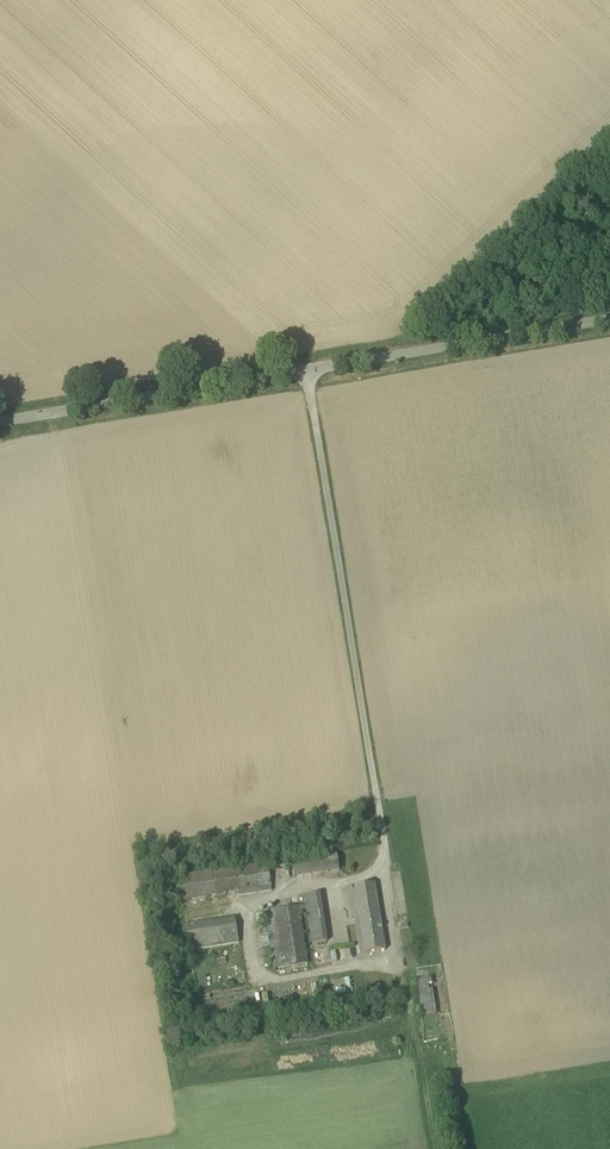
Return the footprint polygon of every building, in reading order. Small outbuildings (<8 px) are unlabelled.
[(342,859),(293,867),(294,877),(343,869),(342,859)] [(183,900),(274,889),(271,865),(180,875),(183,900)] [(354,915),(360,954),(385,950),(374,885),(347,889),(351,915),(354,915)] [(321,892),(304,895),(312,943),(329,940),(321,892)] [(299,907),(265,912),(273,969),(308,964),(305,944),(304,939),(300,913),(299,907)] [(234,919),(183,927),(187,951),(238,943),(234,919)] [(238,968),(220,972),(222,983),(240,979),(238,968)] [(193,970),(196,985),(204,983),(201,969),(193,970)] [(433,976),(417,980),(424,1015),(441,1012),(433,976)]
